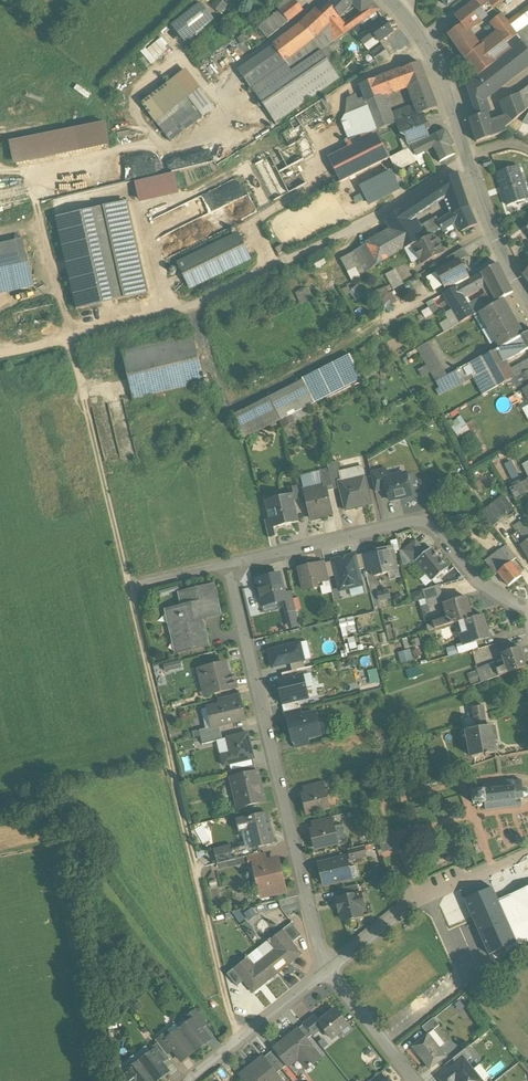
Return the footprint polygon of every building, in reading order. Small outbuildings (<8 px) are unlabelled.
[(211,5),(220,14),(228,5),(223,0),(217,0),(211,5)] [(280,11),(280,10),(259,27),(268,38),(289,22),(288,22),(303,10),(295,0),(294,0),(280,11)] [(329,6),(339,17),(346,10),(347,11),(357,0),(334,0),(329,6)] [(361,12),(362,13),(366,19),(386,5),(379,0),(375,0),(361,12)] [(488,4),(493,10),(505,0),(493,0),(488,4)] [(200,4),(172,26),(185,42),(213,20),(200,4)] [(321,14),(316,9),(300,25),(308,34),(313,41),(328,27),(339,17),(329,6),(321,14)] [(517,35),(527,27),(527,9),(508,24),(517,35)] [(480,10),(462,24),(467,31),(486,17),(480,10)] [(362,13),(346,25),(350,30),(366,19),(362,13)] [(479,48),(474,41),(459,51),(478,77),(512,51),(506,44),(517,35),(508,24),(501,15),(490,24),(498,34),(479,48)] [(328,27),(333,35),(337,40),(350,30),(346,25),(345,24),(339,17),(328,27)] [(383,19),(370,29),(370,30),(359,38),(364,45),(366,43),(368,46),(366,48),(368,51),(393,32),(383,19)] [(467,31),(462,24),(447,35),(459,51),(474,41),(467,31)] [(250,87),(285,63),(313,41),(300,25),(239,71),(250,87)] [(517,35),(506,44),(512,51),(521,43),(527,53),(527,27),(517,35)] [(333,35),(324,40),(328,46),(337,40),(333,35)] [(143,52),(151,63),(171,48),(163,37),(143,52)] [(337,40),(328,46),(325,47),(330,54),(341,47),(337,40)] [(466,86),(477,117),(487,114),(482,101),(485,100),(527,66),(527,53),(521,43),(512,51),(478,77),(466,86)] [(382,46),(371,55),(378,64),(390,56),(382,46)] [(285,63),(250,87),(275,123),(340,79),(320,51),(291,71),(285,63)] [(420,63),(359,85),(366,103),(383,97),(408,87),(408,88),(409,87),(427,81),(420,63)] [(188,96),(199,88),(186,70),(142,105),(155,122),(188,96)] [(427,81),(409,87),(417,108),(420,115),(437,108),(427,81)] [(518,95),(503,102),(508,118),(495,122),(498,131),(492,130),(494,137),(507,133),(505,129),(527,109),(527,87),(518,95)] [(199,88),(188,96),(199,110),(203,115),(214,107),(199,88)] [(188,96),(155,122),(166,136),(199,110),(188,96)] [(383,97),(366,103),(377,131),(394,125),(390,115),(383,97)] [(324,99),(314,105),(322,118),(332,112),(324,99)] [(366,103),(352,108),(363,136),(377,131),(366,103)] [(314,105),(295,117),(301,126),(303,129),(303,130),(322,118),(314,105)] [(407,108),(390,115),(394,125),(397,123),(420,115),(417,108),(408,111),(407,108)] [(477,117),(469,119),(476,143),(494,137),(492,130),(487,114),(477,117)] [(420,115),(397,123),(400,132),(403,133),(406,132),(408,137),(405,138),(409,148),(429,139),(425,130),(428,129),(425,122),(423,123),(420,115)] [(301,126),(295,117),(289,121),(295,130),(301,126)] [(105,125),(10,145),(14,164),(109,144),(105,125)] [(446,130),(429,138),(434,147),(440,161),(439,161),(439,163),(455,155),(451,147),(454,146),(446,130)] [(389,158),(377,131),(363,136),(364,139),(331,157),(343,181),(385,160),(389,158)] [(409,148),(404,151),(408,159),(415,155),(416,156),(434,147),(429,138),(409,148)] [(295,143),(279,152),(286,165),(294,160),(302,156),(295,143)] [(389,158),(385,160),(391,172),(417,159),(416,156),(408,159),(404,151),(389,158)] [(286,165),(279,152),(254,165),(273,202),(307,184),(294,160),(286,165)] [(497,175),(507,206),(527,200),(527,198),(526,199),(522,187),(525,186),(519,167),(497,175)] [(399,190),(391,172),(362,187),(371,204),(399,190)] [(174,173),(135,183),(140,204),(179,194),(174,173)] [(457,173),(434,188),(441,199),(446,196),(446,199),(449,206),(453,213),(453,215),(469,207),(457,173)] [(233,183),(146,220),(154,237),(248,197),(242,184),(235,187),(233,183)] [(434,188),(385,220),(392,230),(366,245),(377,265),(405,249),(413,245),(421,240),(416,232),(408,220),(441,199),(434,188)] [(128,202),(117,204),(104,207),(125,299),(138,296),(138,295),(148,293),(128,202)] [(104,207),(57,218),(78,309),(125,299),(104,207)] [(158,207),(151,211),(153,217),(161,214),(158,207)] [(469,207),(453,215),(453,213),(437,223),(442,232),(457,223),(459,228),(461,232),(477,225),(469,207)] [(457,223),(442,232),(444,235),(449,232),(459,228),(457,223)] [(424,228),(416,232),(421,240),(429,236),(424,228)] [(238,234),(177,263),(190,289),(250,259),(238,234)] [(421,240),(413,245),(422,263),(443,252),(433,234),(429,236),(421,240)] [(0,245),(0,295),(34,287),(23,240),(0,245)] [(282,245),(275,249),(279,255),(286,251),(282,245)] [(334,245),(324,250),(327,256),(337,250),(334,245)] [(377,265),(366,245),(342,258),(353,280),(367,274),(377,265)] [(464,248),(447,258),(450,265),(458,260),(459,261),(468,256),(464,248)] [(324,250),(317,254),(320,259),(327,256),(324,250)] [(450,265),(437,272),(440,277),(439,280),(441,284),(444,286),(445,285),(465,274),(466,274),(459,261),(458,260),(450,265)] [(513,293),(498,264),(480,273),(481,274),(486,283),(496,302),(513,293)] [(465,274),(445,285),(448,291),(468,280),(465,274)] [(481,274),(457,287),(463,297),(466,295),(480,287),(479,286),(486,283),(481,274)] [(496,302),(486,283),(479,286),(480,287),(485,296),(480,299),(486,309),(496,303),(496,302)] [(349,292),(357,300),(364,294),(356,285),(349,292)] [(457,287),(444,295),(448,301),(449,303),(457,299),(458,302),(464,299),(463,297),(457,287)] [(300,302),(311,298),(307,288),(296,292),(300,302)] [(381,295),(386,306),(397,301),(392,291),(386,294),(385,293),(381,295)] [(444,295),(433,301),(436,307),(448,301),(444,295)] [(471,304),(466,295),(463,297),(464,299),(468,306),(471,304)] [(458,302),(457,299),(449,303),(453,309),(460,322),(473,315),(468,306),(464,299),(458,302)] [(471,304),(468,306),(473,315),(486,309),(480,299),(471,304)] [(524,335),(504,299),(496,303),(486,309),(479,313),(499,348),(513,340),(524,335)] [(433,301),(426,304),(432,314),(438,311),(436,307),(433,301)] [(453,309),(444,314),(448,320),(441,324),(445,332),(461,323),(460,322),(453,309)] [(513,341),(497,350),(502,360),(519,350),(521,353),(527,349),(527,333),(513,341)] [(193,335),(121,352),(133,400),(204,383),(193,335)] [(497,350),(483,358),(499,386),(512,379),(508,371),(502,361),(502,360),(497,350)] [(350,355),(302,379),(303,380),(313,404),(362,379),(350,355)] [(483,358),(468,365),(473,373),(472,374),(474,377),(474,378),(483,395),(499,386),(483,358)] [(512,368),(517,377),(520,375),(527,371),(527,359),(512,368)] [(468,365),(436,381),(439,388),(442,394),(474,378),(474,377),(472,374),(473,373),(468,365)] [(512,368),(508,371),(512,379),(513,379),(517,377),(512,368)] [(520,375),(526,387),(527,386),(527,371),(520,375)] [(303,380),(269,397),(281,419),(281,420),(313,404),(303,380)] [(269,397),(233,415),(244,438),(281,419),(269,397)] [(450,422),(458,436),(470,429),(462,415),(450,422)] [(338,462),(328,464),(330,475),(333,489),(340,488),(338,482),(342,481),(338,462)] [(386,469),(371,473),(375,492),(387,489),(385,479),(388,478),(386,469)] [(489,472),(473,481),(478,491),(494,482),(489,472)] [(506,480),(509,486),(527,478),(524,472),(506,480)] [(388,478),(385,479),(387,489),(390,500),(411,495),(408,483),(410,481),(409,477),(406,475),(406,474),(388,478)] [(330,475),(321,477),(323,485),(324,485),(325,490),(327,490),(327,491),(333,489),(330,475)] [(342,481),(338,482),(340,488),(345,511),(371,505),(364,476),(342,481)] [(527,493),(527,481),(512,489),(517,498),(527,493)] [(323,485),(304,489),(310,515),(320,512),(321,516),(333,514),(327,491),(327,490),(325,490),(324,485),(323,485)] [(297,487),(290,489),(291,494),(292,494),(293,500),(299,498),(297,487)] [(291,494),(272,499),(274,507),(268,509),(269,511),(267,512),(269,520),(271,519),(272,523),(273,523),(274,528),(298,522),(293,500),(292,494),(291,494)] [(504,494),(482,511),(494,526),(516,508),(504,494)] [(272,523),(265,524),(269,538),(276,537),(274,528),(273,523),(272,523)] [(526,525),(513,535),(527,557),(527,529),(526,525)] [(414,563),(426,553),(416,542),(404,552),(414,563)] [(479,553),(471,542),(465,547),(473,557),(479,553)] [(506,545),(496,553),(497,553),(500,556),(503,554),(509,562),(510,561),(510,562),(516,558),(506,545)] [(391,546),(377,550),(377,553),(372,555),(371,555),(372,561),(370,561),(372,570),(373,576),(390,572),(388,566),(394,565),(396,563),(391,546)] [(434,581),(448,568),(431,548),(426,553),(417,561),(434,581)] [(371,553),(362,555),(365,569),(366,572),(372,570),(370,561),(372,561),(371,555),(372,555),(371,553)] [(496,553),(485,562),(495,574),(497,572),(508,586),(521,576),(510,562),(510,561),(509,562),(503,554),(500,556),(497,553),(496,553)] [(355,557),(359,571),(365,569),(362,555),(355,557)] [(355,557),(355,556),(333,562),(337,576),(340,587),(348,585),(349,589),(363,586),(359,571),(355,557)] [(325,562),(318,564),(321,578),(322,581),(329,580),(329,578),(325,564),(325,562)] [(333,562),(325,564),(329,578),(337,576),(333,562)] [(313,565),(298,568),(300,576),(303,590),(314,587),(313,580),(321,578),(318,564),(318,563),(313,564),(313,565)] [(280,575),(265,578),(263,577),(258,578),(256,582),(257,587),(259,588),(262,603),(274,601),(275,603),(282,602),(286,601),(284,593),(280,575)] [(213,585),(178,593),(181,606),(170,609),(180,651),(176,652),(176,653),(207,645),(201,619),(219,615),(213,585)] [(439,586),(424,591),(428,604),(428,605),(443,601),(439,586)] [(291,592),(284,593),(286,601),(282,602),(285,614),(296,611),(291,592)] [(466,597),(443,603),(447,619),(433,623),(435,630),(457,623),(472,619),(466,597)] [(428,605),(428,604),(422,606),(426,622),(433,620),(428,605)] [(472,619),(457,623),(463,643),(463,646),(476,642),(490,638),(483,615),(472,619)] [(354,617),(340,618),(342,635),(356,633),(354,617)] [(433,620),(426,622),(429,631),(435,630),(433,623),(433,620)] [(476,642),(463,646),(463,643),(456,645),(459,654),(478,649),(476,642)] [(305,660),(300,643),(269,651),(273,668),(291,664),(303,661),(305,660)] [(519,648),(501,654),(505,666),(496,670),(499,677),(525,667),(522,657),(519,648)] [(399,652),(401,663),(414,660),(412,649),(399,652)] [(166,673),(184,668),(181,660),(163,665),(166,673)] [(305,668),(303,661),(291,664),(292,671),(305,668)] [(225,664),(205,669),(206,674),(200,675),(204,690),(218,687),(219,691),(236,687),(233,674),(228,676),(225,664)] [(481,683),(499,677),(496,670),(495,664),(477,671),(477,673),(481,682),(481,683)] [(418,667),(406,670),(408,678),(420,675),(418,667)] [(297,670),(282,674),(283,680),(298,676),(297,670)] [(372,687),(380,684),(377,672),(368,674),(372,687)] [(481,682),(477,673),(468,676),(471,685),(481,682)] [(283,680),(279,681),(281,692),(280,692),(283,704),(299,700),(308,698),(302,675),(298,676),(283,680)] [(239,694),(221,698),(222,705),(240,700),(239,694)] [(222,705),(208,708),(213,727),(219,726),(245,719),(240,700),(222,705)] [(299,700),(283,704),(282,704),(284,712),(300,709),(301,708),(299,700)] [(483,706),(464,709),(467,730),(487,727),(483,706)] [(300,709),(284,712),(286,721),(289,720),(288,719),(302,716),(300,709)] [(302,716),(288,719),(289,720),(294,742),(308,739),(316,736),(315,730),(318,724),(315,713),(302,716)] [(213,727),(199,730),(201,737),(221,733),(219,726),(213,727)] [(487,727),(467,730),(469,739),(466,740),(467,746),(470,746),(472,757),(495,753),(491,726),(487,727)] [(248,732),(227,737),(231,753),(221,755),(224,766),(254,759),(248,732)] [(221,733),(201,737),(203,744),(223,740),(221,733)] [(308,739),(294,742),(296,749),(309,746),(308,739)] [(255,766),(230,771),(232,777),(232,778),(256,771),(255,766)] [(256,771),(232,778),(232,777),(231,777),(235,791),(241,789),(245,806),(264,802),(257,771),(256,771)] [(483,784),(483,791),(473,792),(474,805),(476,804),(478,807),(481,808),(483,806),(483,804),(485,803),(486,811),(517,808),(517,807),(521,806),(521,799),(522,799),(522,798),(524,798),(526,797),(527,796),(527,795),(527,791),(527,790),(526,789),(524,788),(522,788),(521,781),(514,782),(514,781),(483,784)] [(323,782),(303,787),(305,795),(325,791),(323,782)] [(325,791),(305,795),(302,795),(307,813),(329,808),(325,791)] [(267,813),(236,820),(239,831),(249,829),(250,835),(247,835),(249,845),(250,849),(258,847),(274,843),(267,813)] [(331,817),(312,822),(314,830),(314,831),(333,826),(331,817)] [(333,826),(314,831),(314,830),(310,831),(315,849),(338,843),(333,826)] [(392,832),(385,834),(391,849),(398,847),(392,832)] [(385,834),(379,837),(384,852),(391,849),(385,834)] [(250,849),(249,845),(240,847),(243,858),(246,857),(260,854),(258,847),(250,849)] [(363,847),(348,850),(351,860),(366,857),(363,847)] [(260,854),(246,857),(249,867),(253,866),(253,865),(267,862),(267,861),(265,853),(260,854)] [(345,858),(319,864),(324,886),(348,880),(346,872),(348,872),(350,869),(349,866),(346,864),(345,858)] [(274,859),(267,861),(267,862),(253,865),(253,866),(257,884),(261,884),(263,893),(272,891),(273,895),(285,892),(282,878),(279,878),(274,859)] [(357,885),(338,890),(340,899),(359,894),(357,885)] [(498,901),(517,943),(505,948),(508,955),(527,946),(527,887),(498,901)] [(464,901),(489,956),(505,948),(517,943),(498,901),(492,888),(464,901)] [(340,899),(336,900),(339,912),(341,912),(343,921),(362,917),(359,907),(364,906),(361,894),(359,894),(340,899)] [(291,923),(282,930),(292,942),(301,936),(291,923)] [(292,942),(282,930),(270,940),(268,941),(270,943),(275,950),(265,958),(277,974),(302,954),(292,942)] [(265,958),(254,966),(249,960),(248,958),(246,959),(234,969),(243,981),(253,993),(277,974),(265,958)] [(234,969),(227,975),(237,987),(243,981),(234,969)] [(196,1009),(184,1018),(188,1023),(194,1019),(202,1029),(208,1025),(196,1009)] [(320,1022),(319,1023),(323,1027),(332,1039),(348,1026),(336,1010),(320,1022)] [(315,1016),(303,1025),(312,1035),(312,1036),(323,1027),(319,1023),(320,1022),(315,1016)] [(423,1025),(428,1033),(441,1025),(436,1017),(423,1025)] [(188,1023),(180,1030),(196,1051),(210,1040),(202,1029),(194,1019),(188,1023)] [(312,1035),(303,1025),(298,1029),(307,1039),(312,1035)] [(298,1029),(274,1048),(275,1050),(287,1065),(288,1066),(298,1059),(306,1069),(309,1066),(310,1067),(312,1066),(311,1065),(320,1058),(311,1047),(312,1046),(307,1039),(298,1029)] [(196,1051),(180,1030),(171,1036),(166,1040),(174,1051),(182,1062),(196,1051)] [(174,1051),(166,1040),(171,1036),(167,1031),(156,1040),(158,1043),(167,1056),(174,1051)] [(428,1035),(413,1048),(430,1069),(446,1057),(428,1035)] [(167,1056),(158,1043),(149,1050),(151,1053),(152,1052),(162,1065),(170,1059),(167,1056)] [(466,1049),(453,1060),(457,1064),(464,1058),(466,1061),(472,1057),(466,1049)] [(287,1065),(275,1050),(270,1053),(282,1069),(287,1065)] [(152,1052),(151,1053),(139,1062),(154,1080),(157,1080),(168,1072),(162,1065),(152,1052)] [(270,1053),(269,1053),(263,1058),(276,1074),(282,1069),(270,1053)] [(262,1057),(239,1076),(243,1080),(281,1080),(276,1074),(263,1058),(262,1057)] [(440,1078),(442,1080),(482,1080),(466,1061),(464,1058),(457,1064),(440,1078)] [(139,1062),(127,1071),(126,1072),(133,1080),(154,1080),(139,1062)] [(125,1068),(117,1074),(119,1080),(133,1080),(126,1072),(127,1071),(125,1068)]
